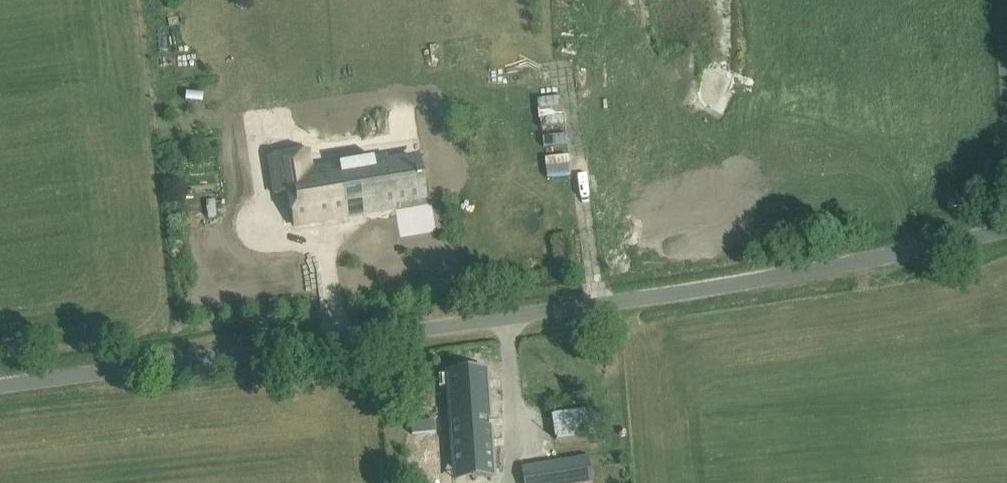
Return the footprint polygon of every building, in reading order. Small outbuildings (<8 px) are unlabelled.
[(565,93),(541,97),(545,120),(569,116),(565,93)] [(295,154),(268,158),(274,195),(288,192),(293,227),(343,218),(342,210),(421,197),(415,160),(378,166),(376,158),(298,171),(295,154)] [(554,164),(554,174),(573,173),(573,163),(554,164)] [(217,216),(215,199),(206,200),(209,217),(217,216)] [(455,469),(457,469),(457,468),(473,467),(474,477),(473,477),(473,478),(492,477),(486,394),(483,394),(481,370),(452,373),(453,396),(450,396),(455,469)] [(597,408),(554,412),(557,437),(599,433),(597,408)] [(411,422),(412,434),(436,431),(434,419),(411,422)] [(588,457),(521,467),(524,482),(589,482),(592,482),(588,457)]
